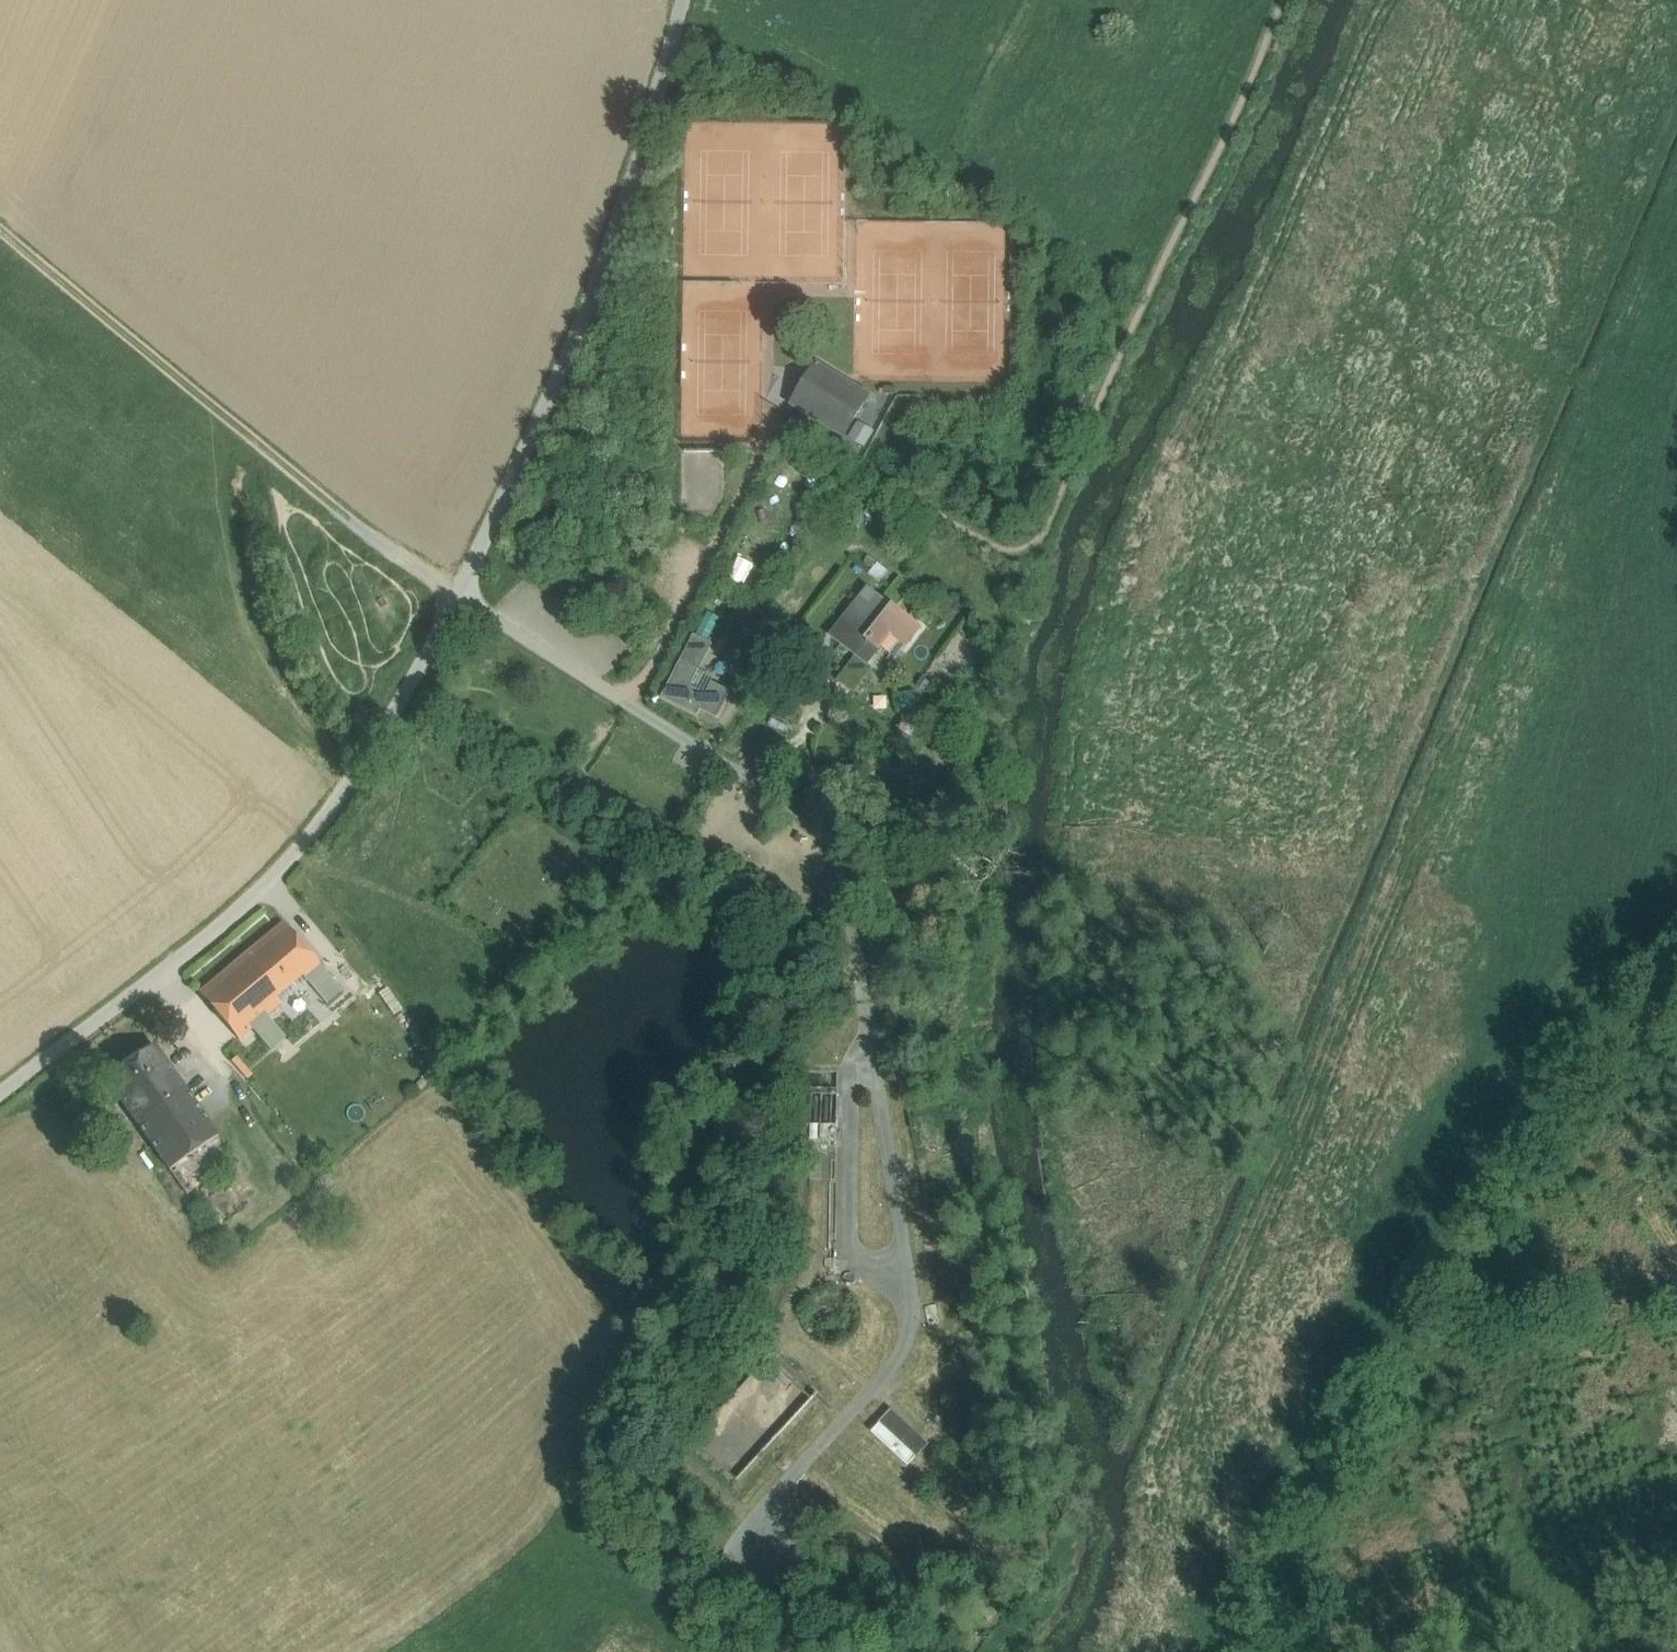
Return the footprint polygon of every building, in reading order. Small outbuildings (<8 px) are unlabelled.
[(868,399),(846,385),(837,399),(808,381),(793,405),(845,437),(868,399)] [(869,589),(832,637),(867,664),(879,648),(891,634),(906,645),(919,628),(894,608),(893,609),(869,589)] [(694,635),(662,698),(698,717),(701,711),(717,719),(731,692),(712,683),(706,695),(691,687),(713,645),(694,635)] [(260,909),(188,970),(202,986),(274,925),(260,909)] [(283,923),(199,993),(239,1040),(293,995),(322,970),(323,970),(283,923)] [(322,970),(293,995),(310,1016),(340,991),(323,970),(322,970)] [(293,995),(239,1040),(256,1061),(310,1016),(293,995)] [(154,1046),(105,1080),(136,1124),(185,1091),(154,1046)] [(810,1125),(837,1124),(835,1084),(808,1085),(810,1125)] [(235,1163),(185,1091),(136,1124),(172,1176),(186,1197),(235,1163)] [(927,1446),(891,1412),(879,1425),(915,1458),(927,1446)] [(915,1458),(879,1425),(872,1433),(908,1466),(915,1458)]
